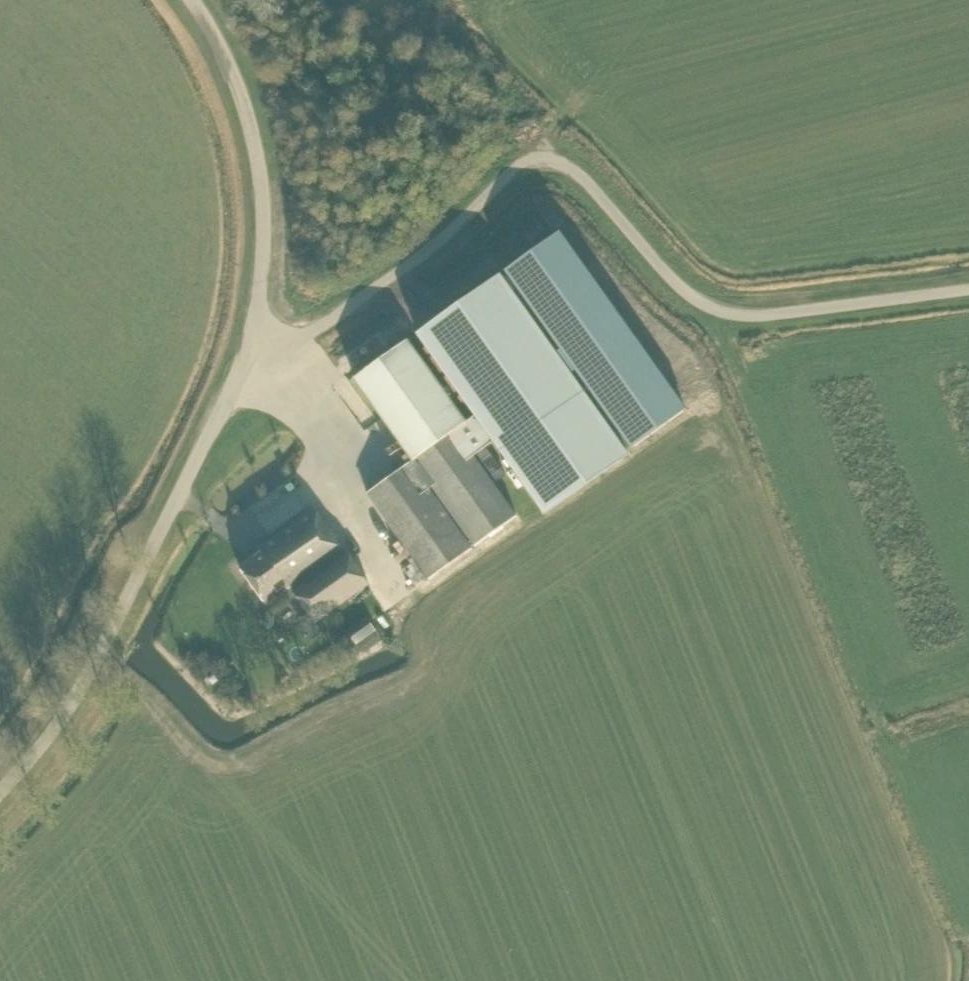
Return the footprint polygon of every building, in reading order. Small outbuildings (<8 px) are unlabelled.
[(632,448),(686,410),(560,232),(505,271),(561,350),(557,353),(571,373),(576,370),(632,448)] [(476,416),(494,441),(544,511),(627,452),(571,373),(557,353),(501,274),(418,334),(476,416)] [(474,455),(494,441),(476,416),(467,423),(407,341),(355,379),(414,461),(368,494),(430,580),(435,576),(517,516),(474,455)] [(315,508),(258,547),(261,552),(240,567),(267,605),(292,588),(317,623),(370,586),(315,508)] [(376,631),(367,618),(347,632),(356,645),(376,631)]
